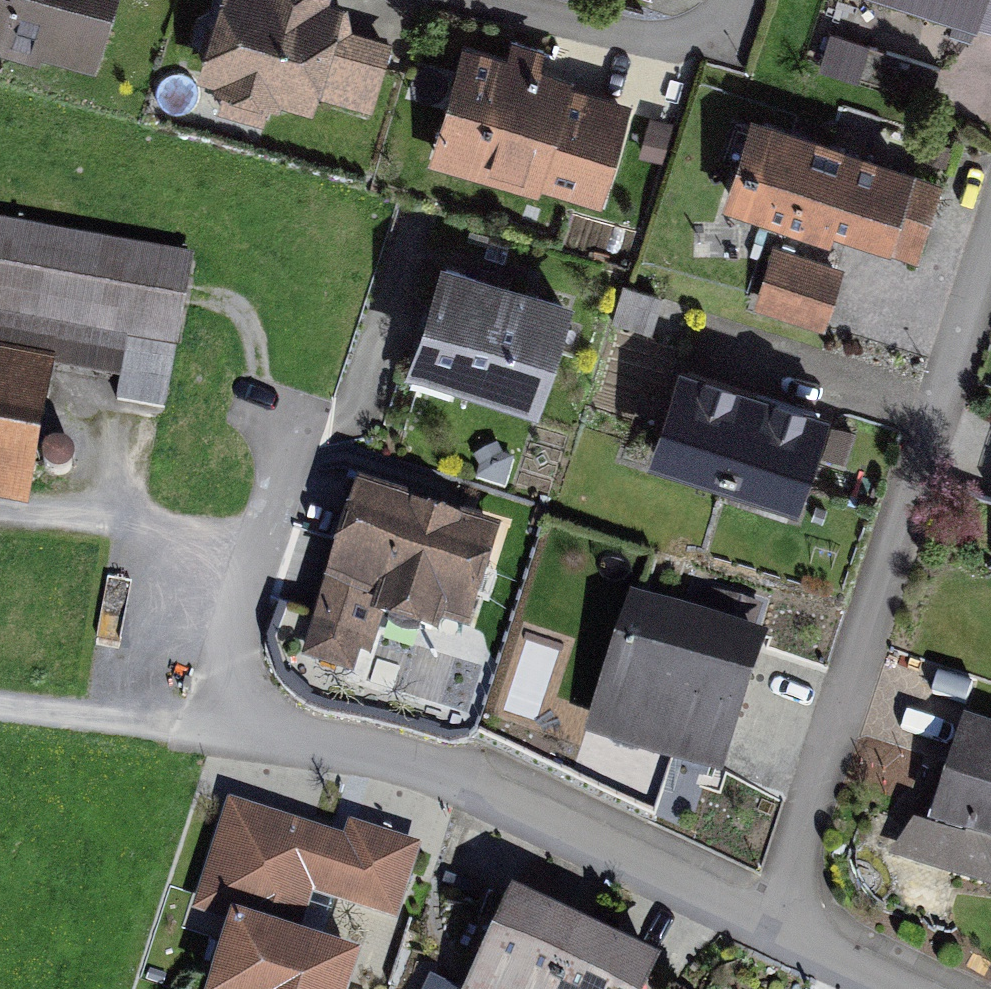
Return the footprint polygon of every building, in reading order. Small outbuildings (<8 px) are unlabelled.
[(94,66),(114,0),(0,0),(0,38),(94,66)] [(370,112),(389,45),(337,30),(344,5),(328,0),(225,0),(206,69),(227,76),(219,107),(260,118),(269,84),(370,112)] [(990,28),(990,0),(905,0),(990,28)] [(833,33),(820,73),(866,88),(872,72),(913,85),(921,62),(833,33)] [(472,43),(438,162),(596,206),(623,109),(572,95),(578,73),(472,43)] [(749,117),(722,200),(902,258),(929,175),(749,117)] [(0,229),(0,315),(134,338),(122,405),(171,413),(197,263),(0,229)] [(775,250),(755,305),(817,328),(837,273),(775,250)] [(441,263),(404,370),(535,415),(572,308),(441,263)] [(19,498),(43,372),(0,364),(0,494),(19,498)] [(683,368),(653,463),(800,509),(830,414),(683,368)] [(512,533),(360,487),(307,658),(351,671),(371,604),(480,638),(512,533)] [(632,602),(589,734),(723,777),(766,645),(632,602)] [(301,661),(315,612),(291,604),(276,653),(301,661)] [(964,724),(922,857),(990,879),(990,733),(964,724)] [(350,827),(346,841),(229,802),(191,915),(231,928),(211,988),(352,988),(360,966),(296,945),(313,895),(395,923),(420,850),(350,827)] [(470,988),(655,988),(663,972),(513,900),(470,988)]
